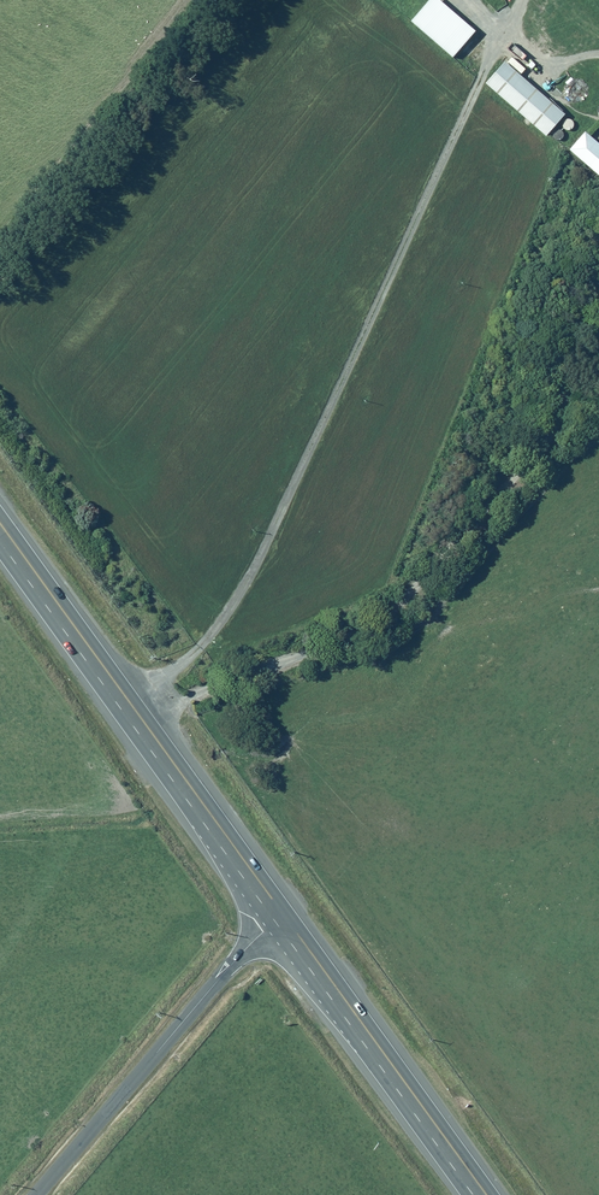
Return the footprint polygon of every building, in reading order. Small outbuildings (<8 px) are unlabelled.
[(411,21),(453,57),(476,31),(440,0),(429,0),(411,21)] [(505,61),(486,83),(546,136),(547,135),(565,114),(505,61)] [(563,124),(563,126),(564,129),(567,130),(569,130),(572,129),(573,127),(574,125),(574,122),(572,120),(570,119),(568,119),(565,120),(563,121),(563,124)] [(553,134),(553,136),(554,138),(556,140),(559,140),(561,139),(563,137),(564,135),(563,132),(562,130),(560,129),(557,129),(555,130),(553,132),(553,134)] [(569,149),(598,175),(598,143),(585,131),(571,148),(569,149)]
